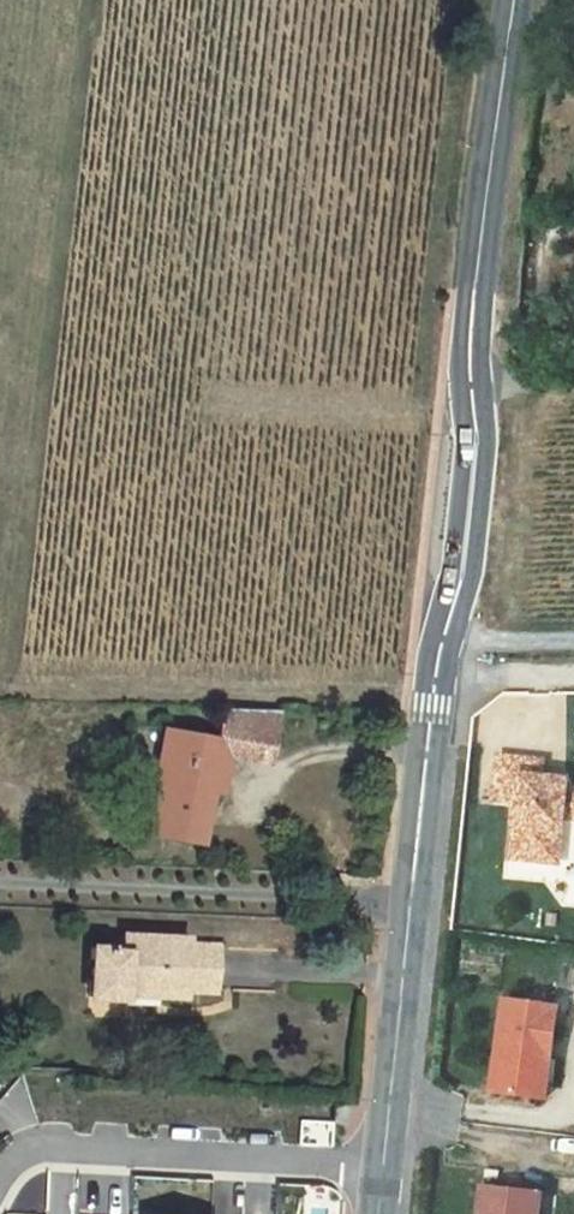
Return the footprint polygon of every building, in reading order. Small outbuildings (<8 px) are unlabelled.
[(220,864),(226,809),(229,780),(242,782),(243,770),(286,775),(291,731),(234,729),(230,758),(177,753),(165,858),(220,864)] [(537,790),(539,774),(496,769),(491,812),(512,814),(506,871),(541,875),(545,840),(558,841),(559,831),(573,832),(573,803),(562,802),(563,793),(537,790)] [(240,810),(242,782),(229,780),(226,809),(240,810)] [(545,840),(541,875),(554,876),(558,841),(545,840)] [(106,968),(107,1018),(140,1017),(140,1005),(176,1005),(177,1018),(202,1018),(202,1013),(200,963),(199,955),(138,956),(138,973),(127,974),(127,968),(106,968)] [(200,963),(202,1013),(234,1012),(232,962),(200,963)] [(502,1009),(489,1101),(543,1109),(555,1016),(502,1009)] [(347,1117),(346,1135),(361,1135),(362,1118),(347,1117)] [(478,1213),(537,1213),(539,1202),(480,1196),(478,1213)]
